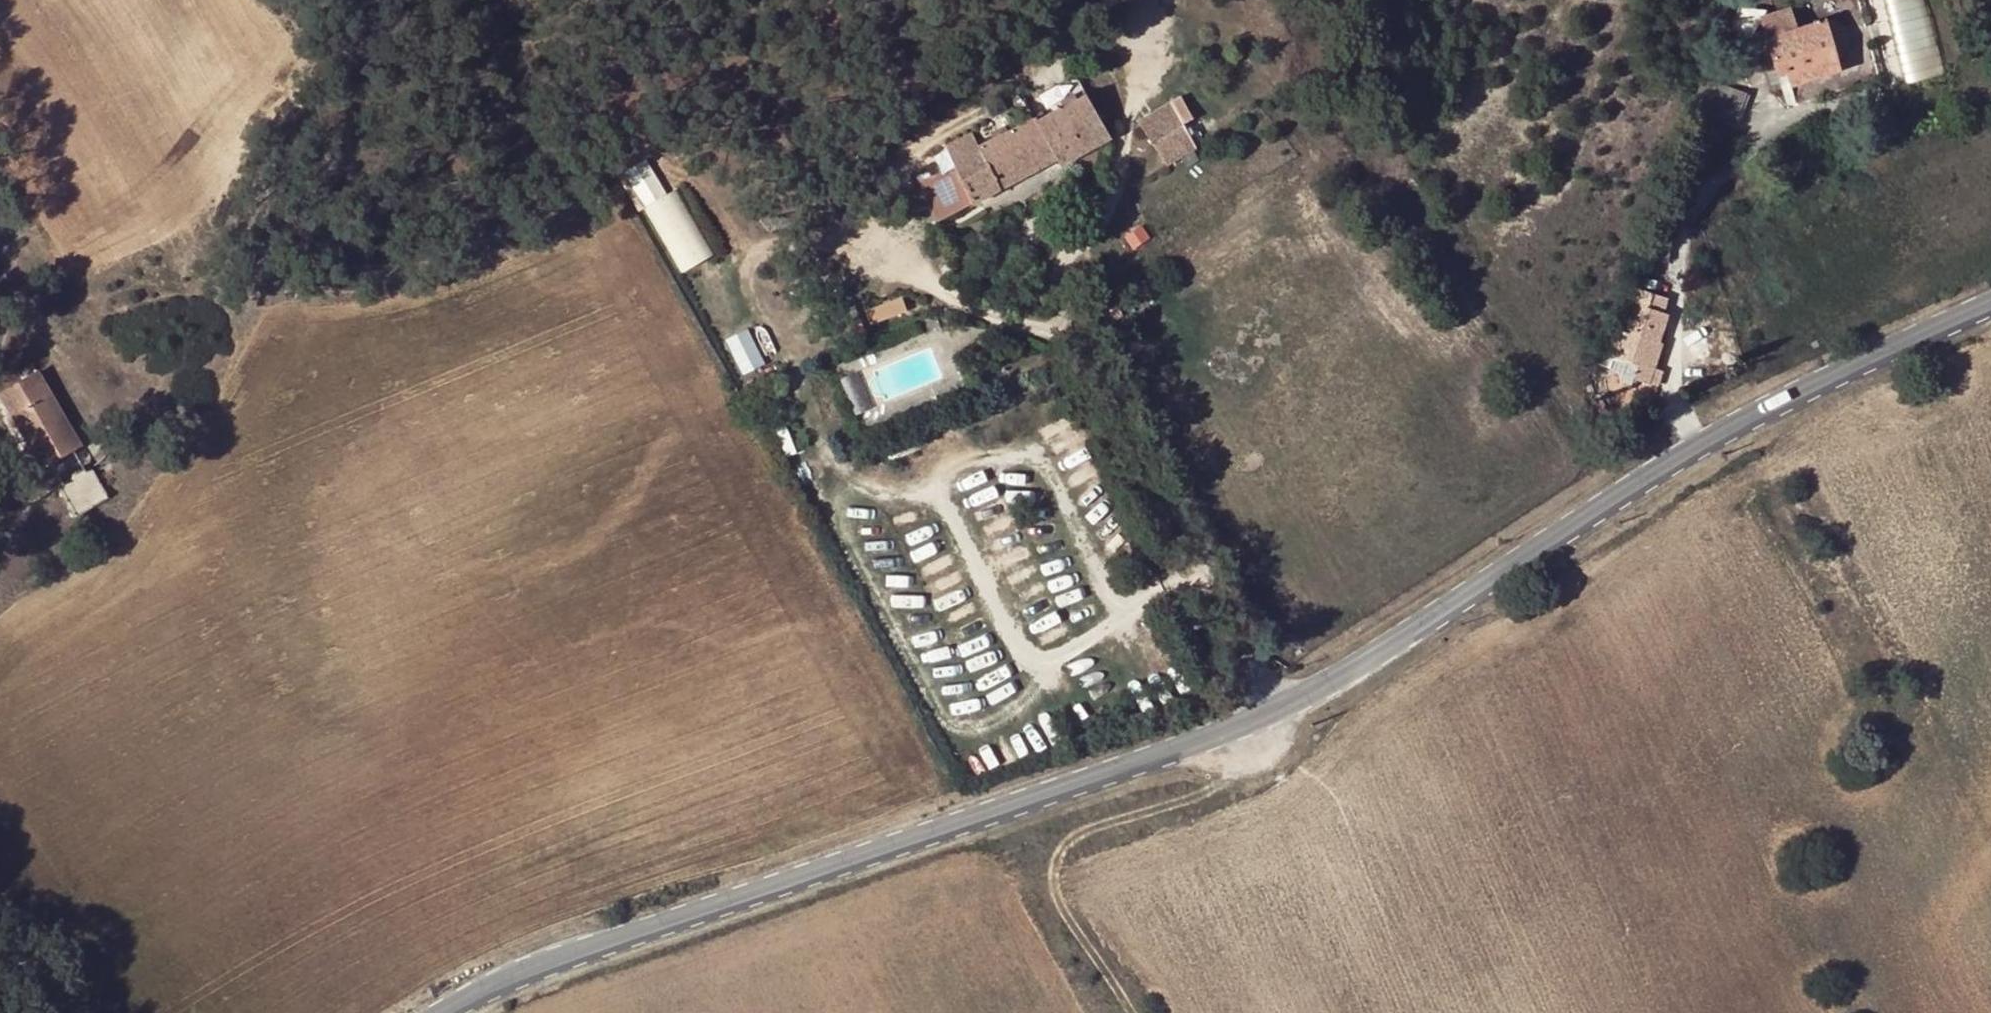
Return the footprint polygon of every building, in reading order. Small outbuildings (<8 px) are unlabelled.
[(1757,0),(1746,0),(1732,28),(1750,38),(1766,5),(1757,0)] [(1840,72),(1823,20),(1767,38),(1779,77),(1786,75),(1790,88),(1840,72)] [(1909,79),(1943,74),(1937,38),(1903,43),(1909,79)] [(1741,93),(1714,83),(1704,113),(1733,120),(1741,93)] [(953,160),(955,164),(974,203),(1057,161),(1060,166),(1108,139),(1085,96),(1037,121),(1033,117),(953,160)] [(1205,143),(1179,99),(1138,121),(1165,167),(1205,143)] [(1717,133),(1711,127),(1701,137),(1709,147),(1714,142),(1711,138),(1717,133)] [(718,255),(683,185),(669,193),(652,158),(628,169),(681,274),(718,255)] [(974,203),(955,164),(918,183),(938,221),(974,203)] [(1634,380),(1650,384),(1655,367),(1663,343),(1660,342),(1668,314),(1663,313),(1668,298),(1633,287),(1618,338),(1607,335),(1598,365),(1610,368),(1607,379),(1632,385),(1634,380)] [(873,323),(911,313),(907,297),(869,306),(873,323)] [(744,375),(769,365),(755,327),(730,337),(744,375)] [(1655,367),(1650,384),(1658,386),(1663,370),(1655,367)] [(0,392),(0,398),(39,468),(80,444),(40,371),(0,392)] [(89,466),(57,486),(74,516),(107,497),(89,466)]
